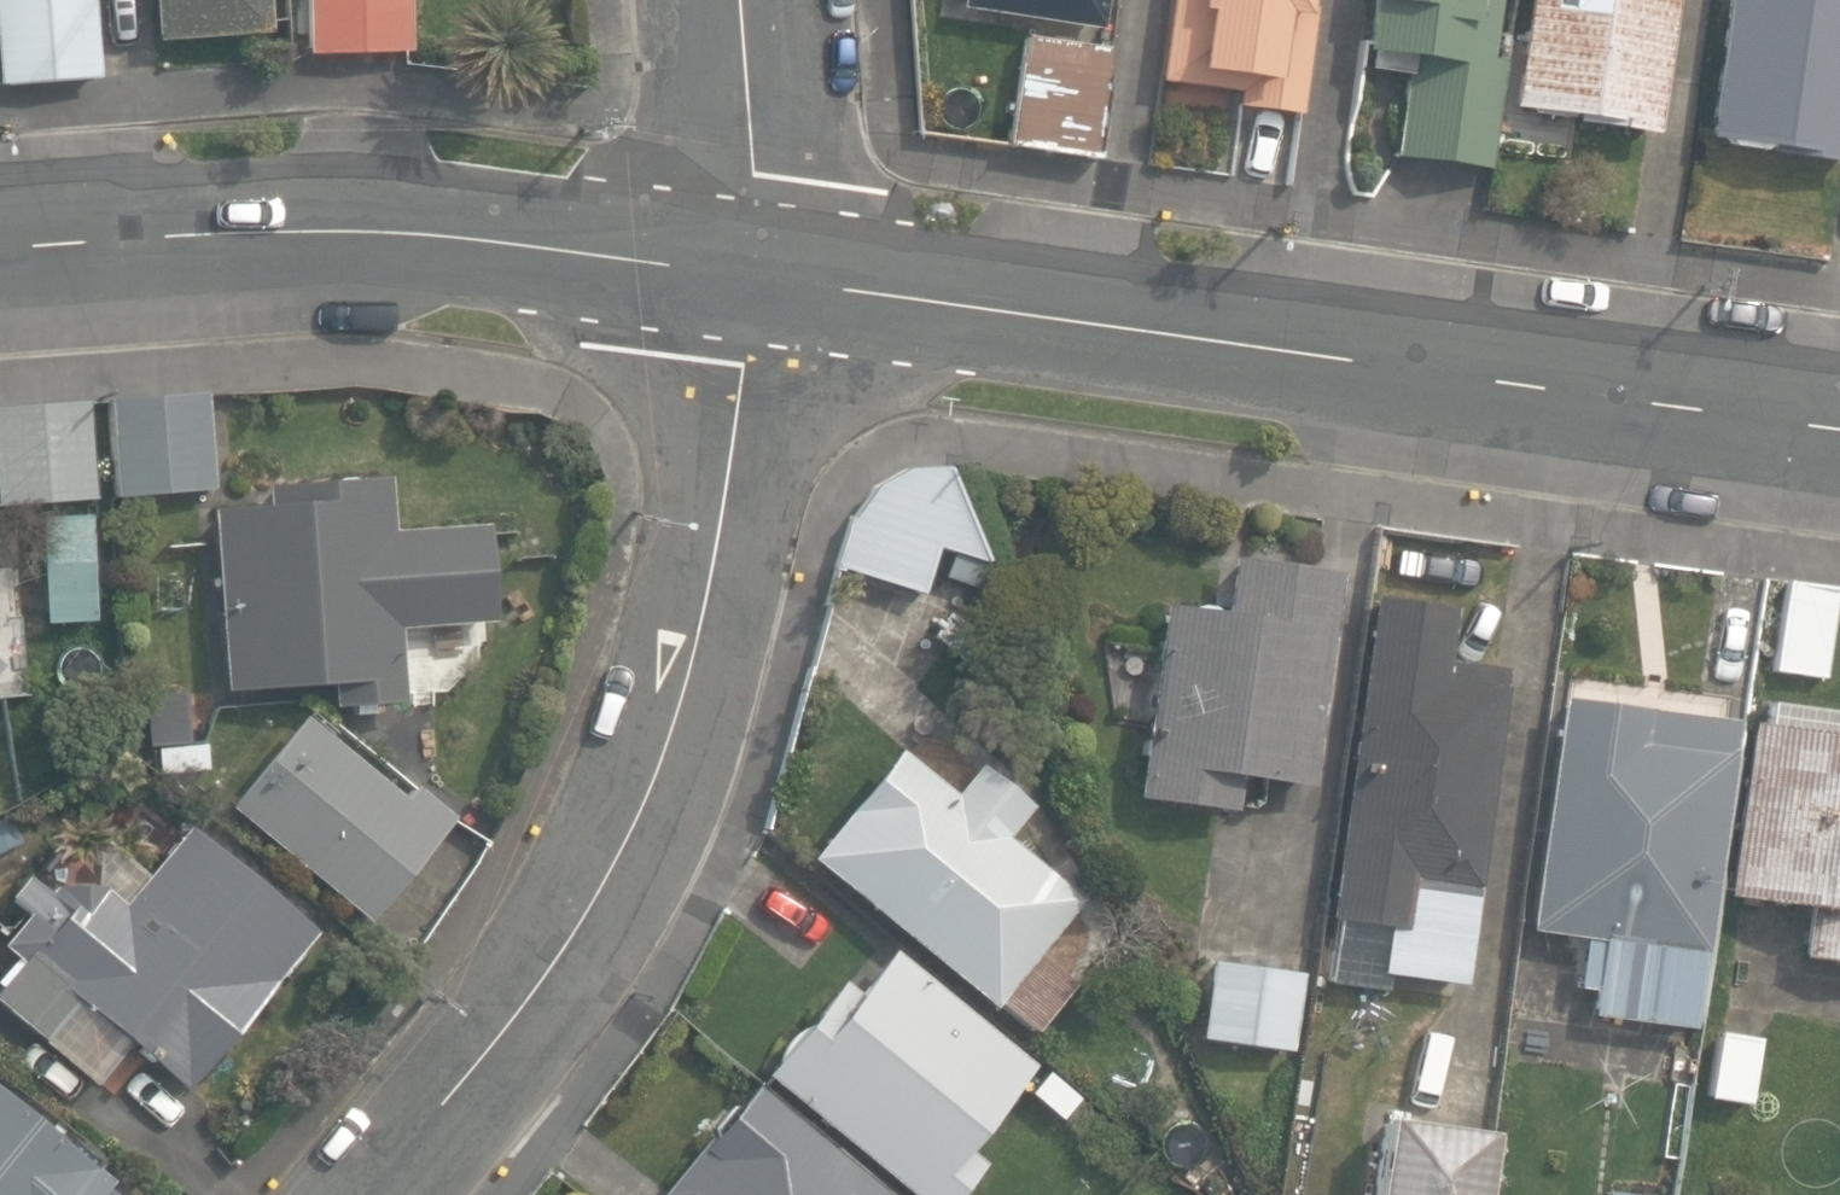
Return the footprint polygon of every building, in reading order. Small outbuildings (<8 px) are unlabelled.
[(99,77),(93,0),(0,0),(0,86),(99,77)] [(157,43),(270,34),(267,0),(154,0),(157,43)] [(309,54),(412,51),(411,0),(307,0),(309,54)] [(1099,31),(1104,0),(964,0),(962,10),(1099,31)] [(1300,117),(1319,0),(1159,0),(1147,74),(1232,87),(1229,106),(1300,117)] [(1490,168),(1505,61),(1496,59),(1505,0),(1377,0),(1365,83),(1405,89),(1395,154),(1490,168)] [(1655,130),(1674,0),(1526,0),(1510,109),(1655,130)] [(1839,160),(1839,0),(1727,0),(1706,140),(1839,160)] [(1010,147),(1095,158),(1110,45),(1025,34),(1010,147)] [(936,126),(973,130),(978,93),(940,88),(936,126)] [(107,396),(114,496),(215,489),(208,389),(107,396)] [(92,500),(85,402),(0,407),(0,505),(92,500)] [(875,486),(853,518),(938,546),(988,565),(948,471),(909,467),(875,486)] [(338,685),(339,707),(409,703),(405,627),(498,622),(491,524),(396,530),(393,479),(272,487),(273,504),(215,507),(226,691),(338,685)] [(41,517),(46,622),(97,620),(92,514),(41,517)] [(938,546),(853,518),(836,568),(922,596),(938,546)] [(1137,796),(1234,810),(1239,775),(1309,784),(1339,569),(1235,554),(1227,609),(1165,601),(1137,796)] [(1770,671),(1820,679),(1834,587),(1784,579),(1770,671)] [(1461,983),(1504,670),(1445,662),(1452,607),(1369,596),(1326,919),(1334,920),(1329,958),(1380,965),(1379,972),(1461,983)] [(161,744),(162,760),(186,759),(185,743),(189,743),(185,692),(145,695),(149,745),(161,744)] [(1589,1014),(1693,1029),(1737,722),(1560,696),(1527,930),(1584,938),(1578,983),(1593,986),(1589,1014)] [(228,802),(368,921),(455,817),(417,785),(406,799),(303,713),(228,802)] [(1839,963),(1839,732),(1750,720),(1727,894),(1807,904),(1800,958),(1839,963)] [(999,1000),(1035,1031),(1075,984),(1036,952),(1078,901),(1004,839),(1032,806),(981,764),(954,795),(897,748),(806,856),(990,1010),(999,1000)] [(186,1091),(316,931),(185,822),(146,874),(110,843),(77,885),(54,884),(49,892),(28,874),(7,899),(26,914),(1,944),(22,960),(0,985),(0,1004),(96,1083),(127,1044),(186,1091)] [(912,1194),(960,1194),(985,1165),(963,1147),(1032,1064),(891,948),(855,992),(841,981),(765,1074),(912,1194)] [(1199,1040),(1289,1053),(1302,965),(1185,948),(1179,987),(1206,991),(1199,1040)] [(1706,1096),(1745,1103),(1756,1039),(1717,1032),(1706,1096)] [(753,1084),(662,1194),(887,1194),(753,1084)] [(0,1098),(0,1194),(116,1194),(0,1098)] [(1490,1134),(1384,1117),(1372,1194),(1480,1194),(1490,1134)] [(1197,1180),(1210,1164),(1187,1146),(1193,1139),(1171,1120),(1152,1143),(1197,1180)] [(1124,1186),(1117,1194),(1136,1194),(1124,1186)]
